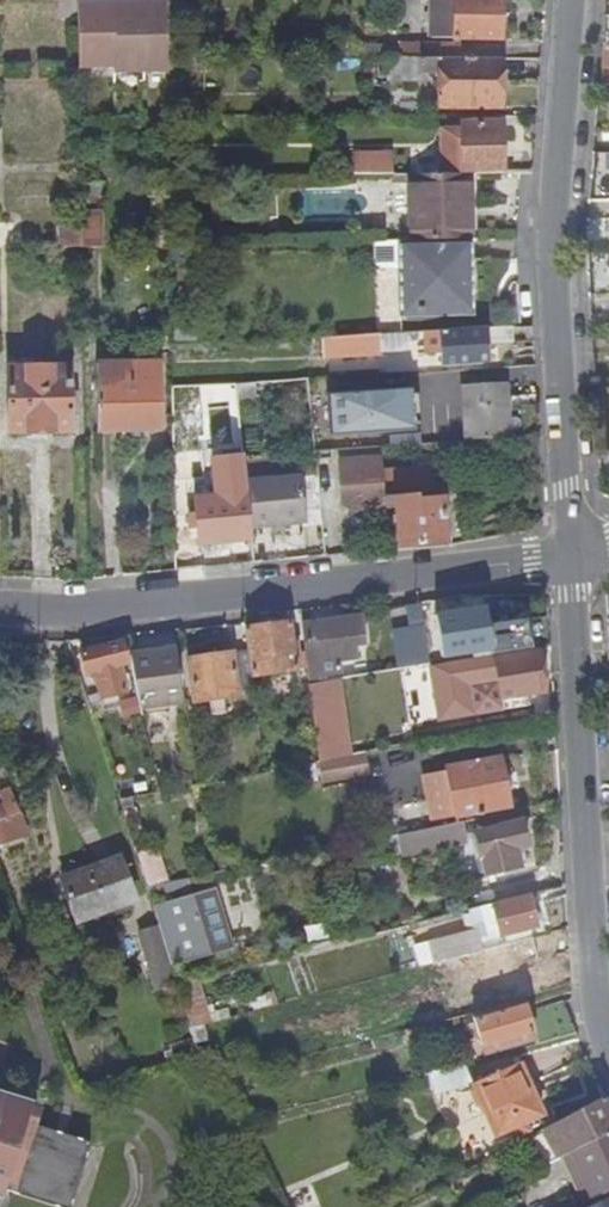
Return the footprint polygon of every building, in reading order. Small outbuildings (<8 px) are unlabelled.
[(500,0),(433,0),(433,36),(454,37),(454,44),(500,45),(500,0)] [(165,58),(165,2),(97,3),(97,12),(75,12),(76,119),(166,121),(166,116),(165,58)] [(399,60),(459,62),(459,47),(427,46),(427,49),(400,49),(399,60)] [(502,62),(459,62),(399,60),(387,60),(387,74),(440,75),(439,109),(501,110),(502,62)] [(466,176),(505,175),(504,124),(462,125),(462,143),(440,143),(440,176),(466,176)] [(354,177),(389,177),(389,158),(354,158),(354,177)] [(407,242),(467,242),(466,176),(440,176),(406,177),(407,242)] [(167,200),(176,200),(176,187),(167,187),(167,200)] [(78,213),(97,213),(97,198),(78,198),(78,213)] [(167,200),(167,215),(176,215),(176,200),(167,200)] [(78,213),(79,249),(101,249),(100,213),(97,213),(78,213)] [(469,242),(467,242),(407,242),(395,242),(397,319),(469,317),(469,259),(469,242)] [(484,330),(415,334),(417,358),(433,357),(434,369),(486,366),(484,330)] [(375,336),(327,339),(327,349),(339,348),(339,355),(376,353),(375,336)] [(124,378),(157,377),(156,363),(123,365),(124,378)] [(124,378),(123,365),(91,367),(94,433),(159,430),(157,377),(124,378)] [(7,369),(6,434),(67,433),(68,369),(7,369)] [(257,385),(239,386),(241,403),(258,402),(257,385)] [(470,443),(506,442),(503,385),(460,388),(463,444),(470,443)] [(235,386),(219,388),(219,398),(236,397),(235,386)] [(416,429),(413,388),(328,394),(331,436),(416,429)] [(399,447),(415,446),(415,433),(399,434),(399,447)] [(470,461),(470,443),(463,444),(440,444),(441,461),(470,461)] [(395,550),(448,545),(439,470),(376,473),(375,460),(338,462),(340,504),(352,515),(382,513),(382,501),(389,500),(395,550)] [(245,483),(246,495),(248,530),(320,524),(316,479),(245,483)] [(249,541),(248,530),(246,495),(194,498),(197,545),(249,541)] [(493,649),(494,655),(538,648),(551,645),(549,615),(489,624),(484,593),(465,593),(464,593),(467,611),(436,616),(442,658),(493,649)] [(362,616),(326,620),(320,621),(303,623),(310,684),(319,683),(316,662),(356,657),(355,642),(365,641),(362,616)] [(248,652),(251,676),(297,669),(290,622),(245,628),(248,652)] [(413,654),(409,624),(393,626),(397,657),(413,654)] [(128,662),(123,642),(82,653),(87,671),(95,669),(103,697),(126,691),(120,664),(128,662)] [(134,678),(140,706),(183,700),(175,643),(160,645),(161,651),(132,654),(134,678)] [(494,655),(454,661),(458,688),(500,681),(505,711),(547,703),(538,648),(494,655)] [(253,689),(251,676),(248,652),(189,660),(194,702),(209,700),(211,715),(225,714),(223,698),(238,696),(238,691),(253,689)] [(314,721),(324,719),(319,683),(310,684),(314,721)] [(336,718),(324,719),(314,721),(319,760),(342,756),(336,718)] [(416,742),(355,753),(358,772),(419,760),(416,742)] [(446,768),(455,817),(509,807),(500,758),(446,768)] [(119,800),(122,811),(133,808),(131,797),(119,800)] [(7,818),(15,839),(24,835),(17,815),(7,818)] [(15,839),(7,818),(0,821),(0,845),(15,839)] [(460,822),(402,834),(405,848),(463,837),(460,822)] [(519,868),(514,849),(526,847),(520,822),(475,834),(485,876),(519,868)] [(119,858),(63,880),(78,919),(135,898),(119,858)] [(170,900),(193,980),(210,976),(204,955),(270,938),(253,877),(170,900)] [(479,951),(501,946),(499,936),(537,927),(529,896),(468,911),(473,932),(426,944),(431,964),(479,951)] [(156,987),(176,981),(158,925),(138,931),(156,987)] [(510,943),(515,963),(538,958),(533,938),(510,943)] [(510,943),(501,946),(479,951),(491,997),(522,989),(515,963),(510,943)] [(417,967),(431,964),(426,944),(412,947),(417,967)] [(193,981),(178,985),(191,1025),(209,1021),(196,980),(193,981)] [(536,1044),(577,1034),(564,1003),(527,1013),(524,1000),(474,1014),(485,1052),(535,1039),(536,1044)] [(200,1054),(194,1037),(172,1044),(177,1061),(200,1054)] [(520,1062),(474,1083),(497,1134),(543,1114),(520,1062)] [(469,1064),(432,1068),(434,1089),(471,1084),(469,1064)] [(0,1200),(3,1191),(15,1195),(53,1206),(69,1206),(89,1144),(25,1123),(31,1102),(0,1092),(0,1200)] [(533,1139),(546,1166),(563,1157),(592,1141),(594,1141),(608,1133),(608,1106),(605,1097),(533,1139)] [(594,1141),(592,1141),(563,1157),(582,1198),(585,1204),(608,1192),(608,1133),(594,1141)] [(597,1206),(607,1202),(608,1206),(608,1198),(591,1206),(597,1206)]
